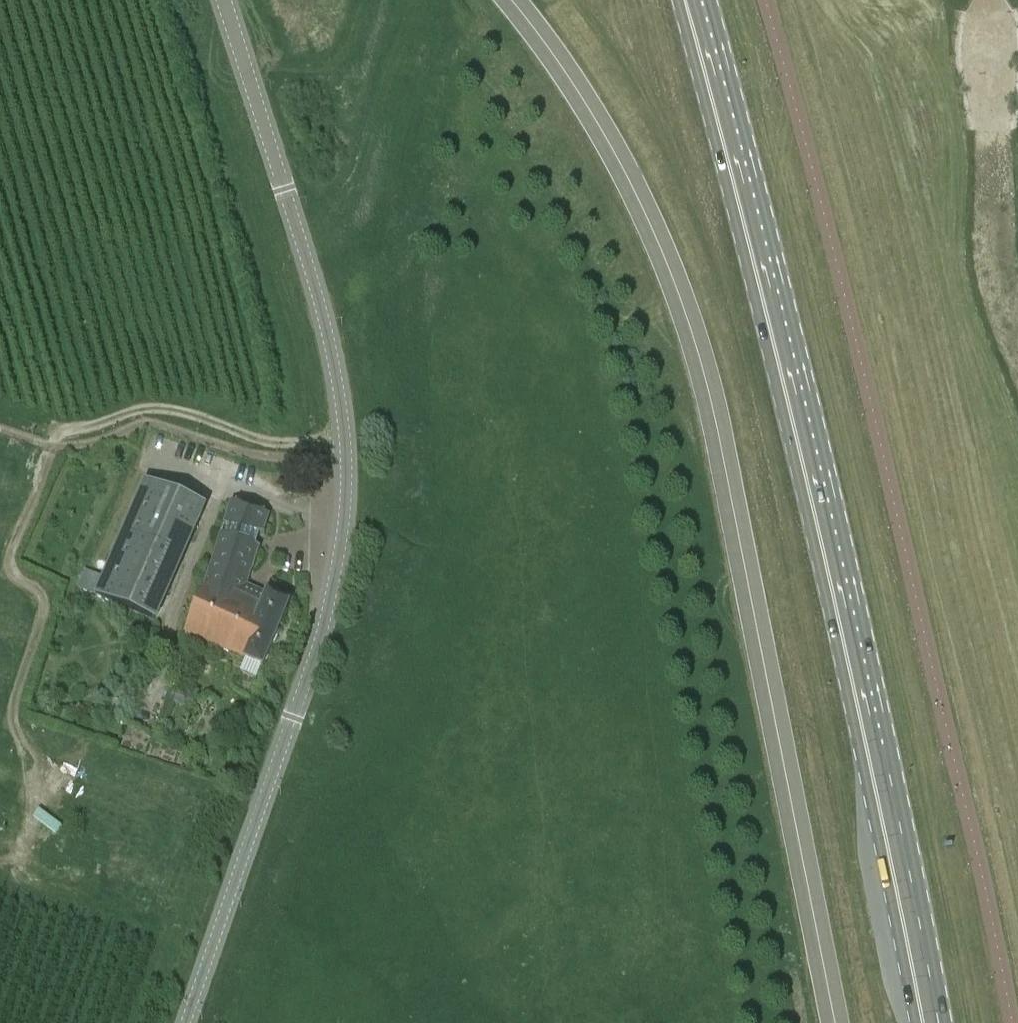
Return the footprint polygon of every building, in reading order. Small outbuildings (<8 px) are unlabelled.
[(185,559),(183,558),(204,509),(146,483),(124,532),(104,579),(86,572),(79,589),(157,624),(185,559)] [(185,636),(263,670),(289,605),(267,595),(266,597),(245,588),(258,548),(255,545),(258,534),(262,534),(268,517),(231,505),(207,583),(185,636)] [(196,695),(181,688),(175,702),(190,709),(196,695)]
